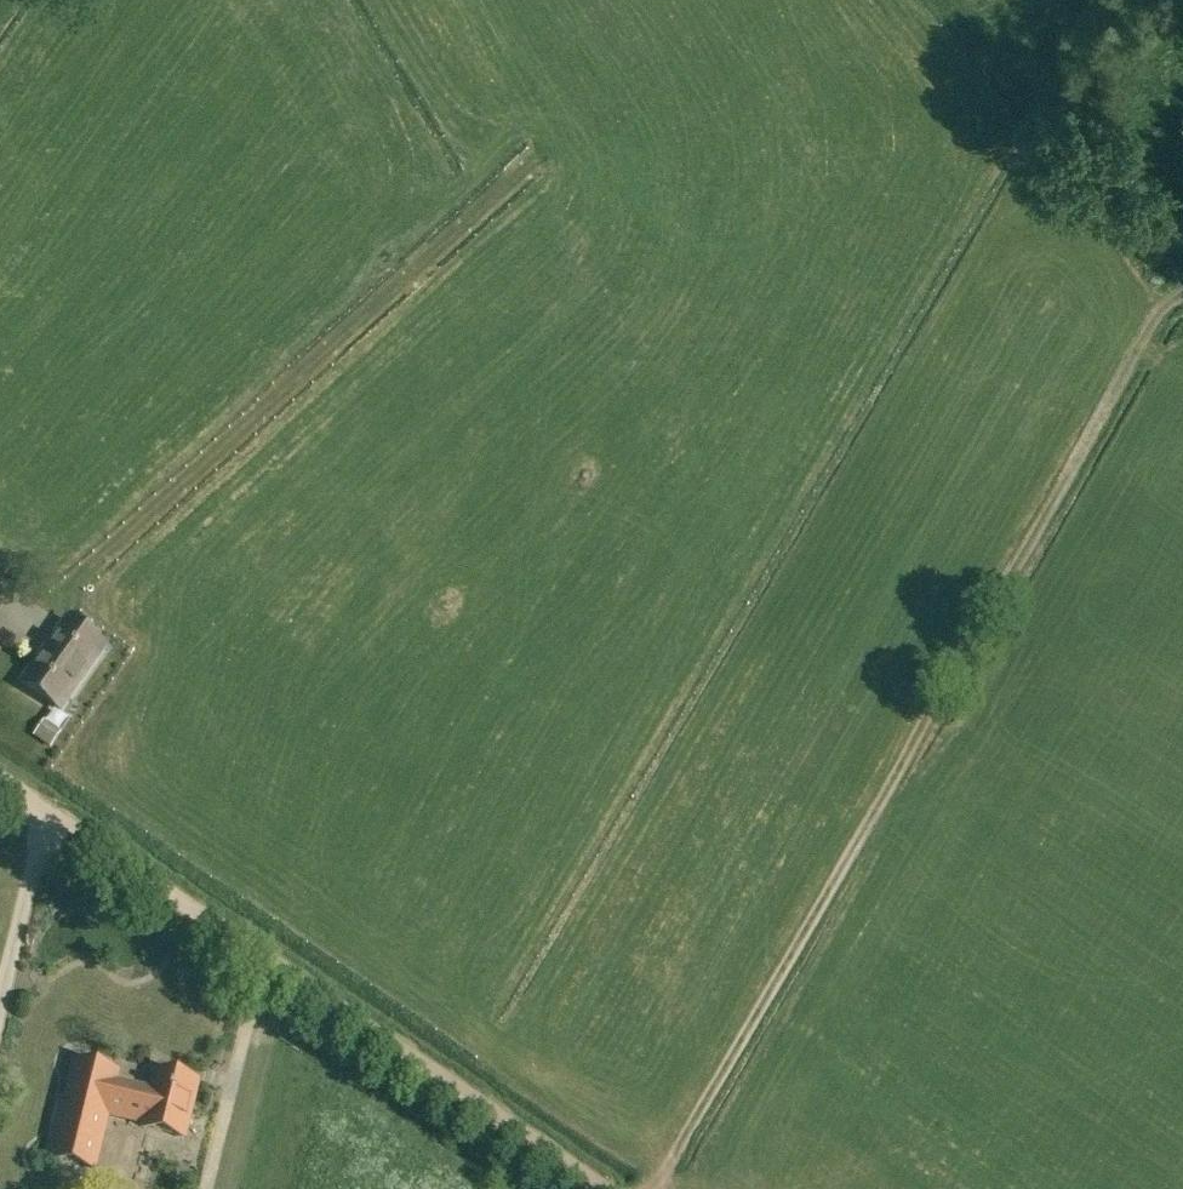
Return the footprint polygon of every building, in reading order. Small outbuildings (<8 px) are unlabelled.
[(60,710),(61,709),(105,647),(66,619),(21,682),(60,710)] [(52,1161),(92,1171),(107,1112),(145,1121),(143,1127),(178,1136),(184,1112),(189,1113),(196,1082),(156,1073),(152,1092),(114,1083),(116,1073),(76,1063),(52,1161)]
